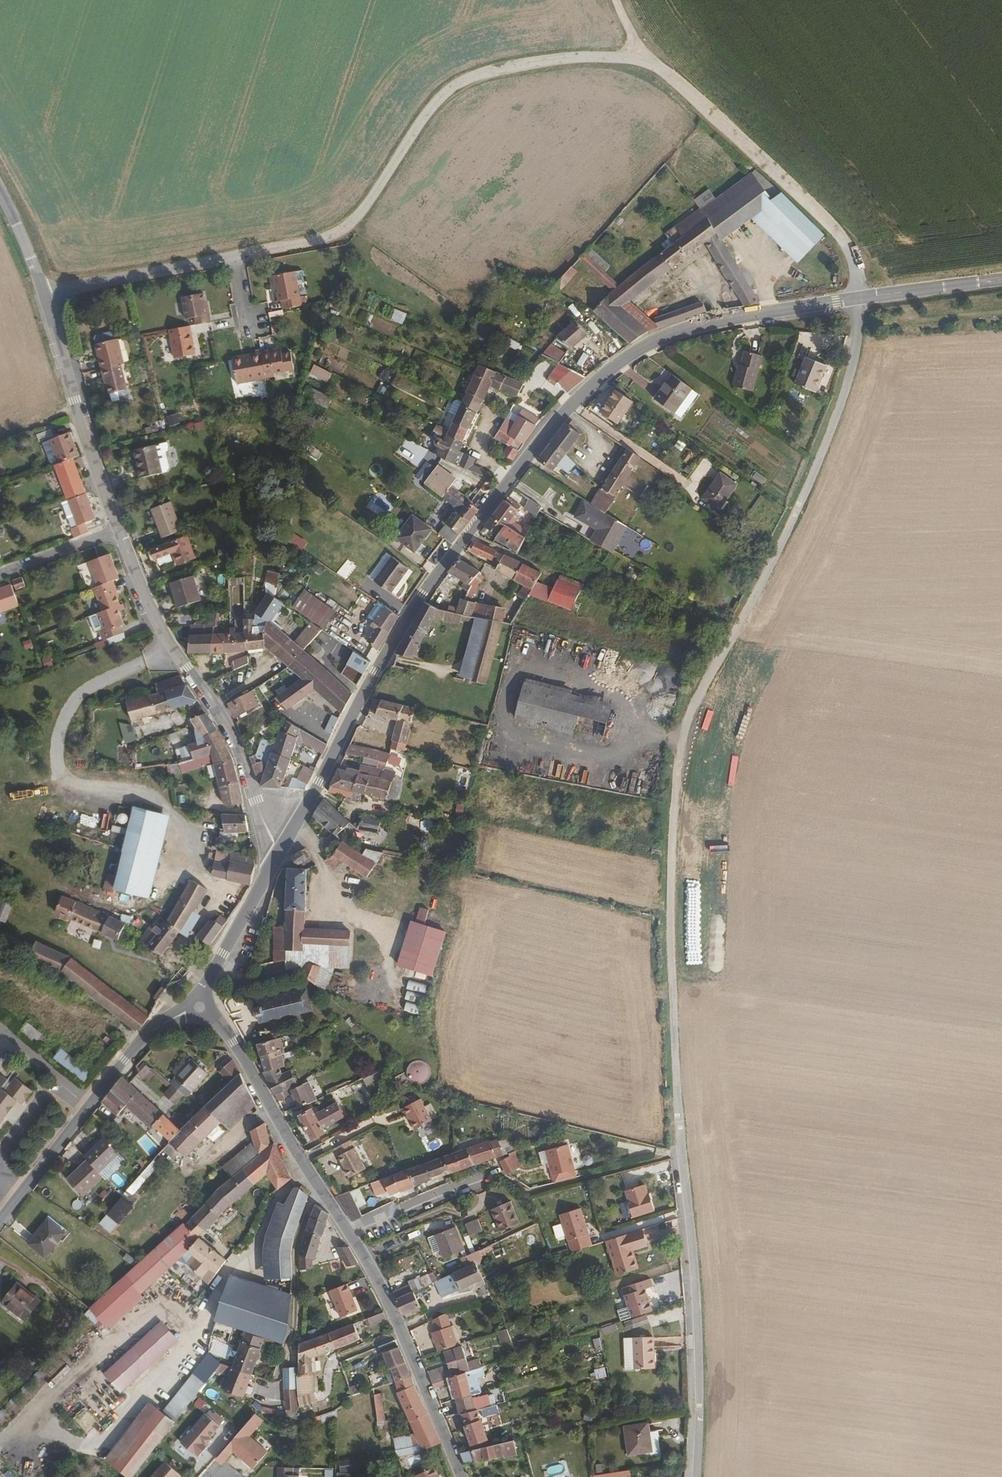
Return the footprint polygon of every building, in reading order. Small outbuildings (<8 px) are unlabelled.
[(752,216),(772,201),(752,174),(716,200),(702,210),(706,217),(721,238),(752,216)] [(702,210),(716,200),(708,190),(694,200),(700,208),(702,210)] [(824,236),(809,222),(781,194),(772,201),(752,216),(756,221),(798,262),(824,236)] [(629,301),(663,273),(705,243),(745,306),(760,303),(721,238),(706,217),(702,210),(700,208),(665,233),(670,239),(662,245),(665,249),(636,272),(619,285),(583,253),(578,258),(612,290),(608,294),(606,296),(597,307),(594,305),(591,309),(594,310),(630,344),(648,331),(646,329),(640,324),(622,307),(629,301)] [(558,293),(577,271),(571,266),(550,289),(558,293)] [(299,295),(293,270),(268,276),(271,288),(276,287),(277,291),(273,293),(277,302),(279,302),(281,308),(307,302),(304,294),(299,295)] [(205,302),(201,289),(181,293),(186,316),(193,314),(195,316),(196,321),(210,317),(207,302),(205,302)] [(649,320),(629,301),(622,307),(640,324),(649,320)] [(659,328),(700,314),(706,312),(706,311),(703,304),(700,303),(699,303),(655,318),(659,328)] [(659,328),(655,318),(649,320),(640,324),(646,329),(648,331),(659,328)] [(588,334),(575,321),(559,334),(557,336),(571,347),(588,334)] [(197,350),(190,322),(170,326),(172,334),(177,354),(197,350)] [(125,361),(118,336),(97,342),(103,367),(122,362),(125,361)] [(521,345),(506,338),(503,343),(518,350),(521,345)] [(297,365),(292,345),(283,348),(281,344),(263,349),(269,376),(277,374),(278,370),(297,365)] [(558,363),(567,352),(551,344),(542,355),(558,363)] [(269,376),(263,349),(234,356),(240,383),(269,376)] [(752,390),(760,365),(763,356),(748,351),(742,368),(742,369),(739,368),(734,385),(752,390)] [(816,393),(828,366),(807,358),(796,385),(816,393)] [(129,388),(122,362),(103,367),(105,376),(108,376),(113,392),(129,388)] [(315,364),(310,373),(328,382),(332,373),(315,364)] [(524,383),(480,364),(467,392),(484,400),(491,385),(517,396),(524,383)] [(567,393),(586,377),(574,371),(559,384),(567,393)] [(690,388),(671,373),(653,397),(671,411),(672,411),(690,388)] [(615,421),(630,398),(613,387),(599,410),(615,421)] [(131,395),(129,388),(113,392),(116,400),(131,395)] [(678,417),(696,393),(690,389),(690,388),(672,411),(678,417)] [(472,421),(484,400),(467,392),(453,422),(460,425),(463,417),(472,421)] [(522,445),(537,423),(541,419),(522,410),(514,422),(506,418),(500,429),(522,445)] [(468,429),(472,421),(463,417),(460,425),(461,426),(468,429)] [(463,441),(468,429),(461,426),(460,425),(453,422),(449,430),(447,435),(448,435),(460,440),(462,441),(463,441)] [(565,455),(581,435),(566,424),(550,444),(564,454),(565,455)] [(447,435),(449,430),(440,426),(436,433),(447,438),(448,435),(447,435)] [(522,445),(500,429),(494,437),(509,445),(519,450),(522,445)] [(81,455),(72,431),(52,438),(61,462),(75,457),(81,455)] [(475,458),(459,450),(463,441),(462,441),(460,440),(448,435),(447,438),(439,455),(439,457),(453,464),(454,463),(482,475),(484,470),(472,464),(475,458)] [(553,470),(565,455),(564,454),(550,444),(547,447),(537,459),(553,470)] [(163,473),(156,445),(138,450),(145,478),(163,473)] [(512,460),(519,450),(509,445),(502,455),(512,460)] [(630,474),(640,457),(628,449),(603,487),(616,497),(622,486),(640,498),(648,486),(630,474)] [(87,492),(75,457),(61,462),(57,464),(69,499),(70,499),(87,492)] [(450,485),(455,480),(437,466),(424,483),(441,496),(450,485)] [(719,509),(729,493),(736,483),(718,472),(702,498),(719,509)] [(471,492),(455,480),(450,485),(466,498),(471,492)] [(452,544),(478,509),(471,502),(469,500),(466,498),(450,485),(441,496),(460,511),(458,514),(454,512),(438,533),(452,544)] [(616,497),(603,487),(599,493),(613,501),(616,497)] [(96,518),(87,492),(70,499),(79,524),(72,527),(75,537),(90,532),(86,522),(96,518)] [(613,501),(599,493),(591,505),(598,509),(605,513),(613,501)] [(507,526),(520,507),(507,497),(493,517),(506,525),(507,526)] [(180,522),(171,501),(152,508),(164,538),(182,531),(180,522)] [(541,508),(531,501),(526,508),(537,515),(541,508)] [(588,525),(598,509),(591,505),(585,501),(575,517),(588,525)] [(136,510),(134,505),(128,507),(130,513),(136,510)] [(610,551),(626,526),(605,513),(598,509),(588,525),(597,530),(591,541),(610,551)] [(415,552),(431,530),(414,517),(397,539),(415,552)] [(506,525),(493,517),(484,525),(499,534),(506,525)] [(507,526),(506,525),(499,534),(497,537),(519,551),(526,538),(522,536),(507,526)] [(526,538),(531,527),(528,525),(522,536),(526,538)] [(196,557),(188,535),(184,537),(191,560),(196,557)] [(307,545),(294,536),(290,543),(302,551),(307,545)] [(191,560),(184,537),(152,549),(156,558),(175,551),(179,564),(191,560)] [(498,552),(476,542),(472,550),(481,554),(480,556),(486,559),(487,556),(492,558),(494,555),(502,559),(505,555),(498,552)] [(82,551),(84,560),(96,557),(93,549),(82,551)] [(119,578),(110,553),(89,561),(98,585),(112,580),(114,580),(119,578)] [(159,568),(173,559),(170,554),(156,563),(159,568)] [(541,573),(505,555),(502,559),(497,569),(497,570),(526,584),(520,595),(527,599),(529,594),(537,582),(541,573)] [(393,594),(406,576),(410,569),(393,557),(376,583),(393,594)] [(280,572),(282,561),(270,558),(268,569),(280,572)] [(471,584),(480,572),(460,560),(449,572),(464,582),(460,589),(464,591),(461,599),(464,600),(471,587),(471,585),(471,584)] [(275,596),(280,572),(268,569),(263,591),(267,592),(268,592),(275,596)] [(476,588),(481,581),(479,579),(482,574),(480,572),(471,584),(471,585),(471,587),(464,600),(470,601),(476,588)] [(200,600),(196,584),(194,575),(171,581),(178,606),(200,600)] [(572,609),(584,583),(562,575),(560,580),(558,580),(554,589),(548,601),(572,609)] [(27,585),(24,576),(14,579),(17,588),(27,585)] [(118,597),(112,580),(98,585),(89,588),(91,595),(97,593),(104,610),(119,604),(123,603),(120,596),(118,597)] [(12,582),(0,587),(0,610),(19,603),(12,582)] [(554,589),(537,582),(529,594),(548,601),(554,589)] [(336,611),(320,600),(305,590),(293,606),(324,627),(336,611)] [(298,644),(270,621),(283,603),(275,596),(268,592),(256,611),(255,617),(253,619),(244,618),(245,620),(245,626),(247,649),(267,646),(290,666),(305,650),(305,649),(323,630),(315,625),(298,644)] [(441,610),(447,601),(434,594),(427,604),(429,605),(437,609),(441,610)] [(464,600),(461,599),(458,608),(456,613),(475,616),(485,618),(501,621),(504,608),(470,601),(464,600)] [(377,620),(387,607),(378,602),(368,615),(376,621),(377,620)] [(413,656),(434,617),(443,619),(443,615),(447,615),(448,614),(453,615),(454,612),(447,611),(441,610),(437,609),(429,605),(427,604),(425,603),(396,653),(413,656)] [(124,624),(121,616),(123,614),(121,610),(119,604),(104,610),(99,612),(104,626),(99,628),(103,639),(126,631),(124,624)] [(377,650),(399,615),(387,607),(377,620),(376,621),(372,625),(376,628),(368,641),(377,650)] [(470,679),(485,618),(475,616),(460,676),(470,679)] [(485,683),(501,623),(501,621),(485,618),(470,679),(485,683)] [(212,651),(212,634),(212,624),(201,625),(201,634),(190,635),(189,648),(189,652),(212,651)] [(247,649),(245,626),(235,627),(235,633),(231,633),(215,634),(212,634),(212,651),(223,651),(247,649)] [(337,679),(305,650),(290,666),(305,677),(315,685),(314,686),(321,693),(342,712),(353,693),(337,679)] [(353,693),(370,661),(369,661),(355,651),(337,679),(353,693)] [(249,663),(248,655),(234,661),(237,669),(248,664),(249,663)] [(197,700),(180,675),(156,683),(158,693),(127,701),(132,721),(157,713),(197,700)] [(287,709),(313,690),(314,690),(319,695),(321,693),(314,686),(315,685),(305,677),(277,696),(287,709)] [(611,710),(564,698),(523,688),(516,715),(604,737),(611,710)] [(259,704),(252,689),(229,702),(236,716),(259,704)] [(411,724),(416,708),(376,698),(370,712),(399,720),(411,724)] [(206,713),(200,705),(188,711),(192,718),(206,713)] [(298,727),(305,716),(294,710),(288,720),(298,727)] [(200,727),(212,721),(206,713),(192,718),(195,729),(200,727)] [(333,733),(305,716),(298,727),(305,731),(327,744),(333,733)] [(302,741),(305,731),(298,727),(288,720),(284,720),(279,732),(276,741),(272,752),(290,758),(296,743),(297,739),(301,740),(302,741)] [(408,733),(411,724),(399,720),(396,730),(408,733)] [(232,757),(212,721),(200,727),(195,729),(198,741),(179,747),(175,748),(173,749),(164,750),(166,765),(178,764),(181,763),(209,754),(213,763),(232,757)] [(143,738),(139,725),(132,728),(131,726),(121,725),(125,739),(134,740),(135,740),(143,738)] [(179,747),(198,741),(195,729),(171,737),(175,748),(179,747)] [(406,744),(408,733),(396,730),(393,742),(405,745),(406,744)] [(327,744),(305,731),(302,741),(323,753),(327,744)] [(284,775),(290,758),(272,752),(276,741),(267,738),(260,759),(261,760),(252,764),(261,786),(281,787),(284,775)] [(404,747),(405,745),(393,742),(391,748),(392,749),(403,752),(404,747)] [(387,762),(390,754),(389,753),(350,745),(346,752),(364,756),(377,760),(387,762)] [(407,753),(403,752),(392,749),(390,754),(407,758),(409,753),(407,753)] [(376,766),(377,760),(364,756),(363,763),(376,766)] [(239,780),(232,757),(213,763),(224,805),(243,803),(239,780)] [(384,768),(387,762),(377,760),(376,766),(376,767),(361,764),(359,770),(348,768),(347,771),(338,769),(327,791),(350,797),(359,774),(369,776),(380,778),(381,777),(384,768)] [(305,789),(311,777),(314,771),(304,766),(301,773),(308,776),(306,781),(293,778),(288,788),(305,789)] [(395,802),(402,779),(393,777),(395,772),(384,768),(381,777),(380,778),(369,776),(363,794),(375,796),(395,802)] [(363,794),(369,776),(359,774),(350,797),(355,799),(356,793),(363,794)] [(347,822),(341,816),(323,799),(313,816),(335,835),(348,842),(354,846),(365,835),(347,822)] [(151,897),(162,852),(171,816),(137,807),(125,850),(119,875),(116,888),(151,897)] [(117,821),(128,824),(132,811),(121,808),(117,821)] [(248,832),(246,816),(221,815),(224,831),(231,832),(248,832)] [(377,830),(381,818),(362,815),(359,824),(377,830)] [(362,856),(351,849),(341,843),(333,855),(323,860),(325,861),(327,861),(332,866),(335,866),(340,860),(366,877),(375,865),(382,853),(366,850),(362,856)] [(255,865),(251,844),(247,845),(248,855),(217,849),(215,857),(231,860),(255,865)] [(310,857),(308,853),(304,849),(292,858),(298,866),(310,857)] [(255,873),(255,869),(255,865),(231,860),(230,864),(214,862),(212,875),(250,885),(251,883),(255,873)] [(304,929),(307,869),(289,868),(286,925),(283,925),(282,926),(283,928),(283,943),(286,943),(286,959),(286,961),(286,969),(295,970),(323,991),(331,973),(333,967),(348,967),(350,932),(350,931),(304,929)] [(116,888),(119,875),(108,872),(104,890),(115,892),(116,888)] [(194,912),(208,889),(192,879),(184,892),(176,908),(169,904),(165,911),(152,904),(150,908),(163,916),(162,917),(167,922),(161,929),(156,925),(153,929),(152,927),(142,939),(149,946),(162,955),(179,932),(181,933),(194,912)] [(176,908),(184,892),(175,887),(167,902),(169,904),(176,908)] [(15,899),(1,893),(0,896),(0,920),(5,922),(15,899)] [(107,915),(83,905),(63,897),(57,913),(119,940),(126,923),(122,922),(125,908),(111,902),(107,915)] [(424,925),(429,910),(427,909),(421,908),(416,923),(424,925)] [(188,937),(201,915),(194,912),(181,933),(188,937)] [(209,945),(224,925),(228,921),(220,915),(216,920),(210,920),(198,936),(209,945)] [(434,980),(445,941),(448,932),(424,925),(416,923),(407,921),(392,967),(434,980)] [(286,959),(286,943),(283,943),(283,928),(282,926),(275,926),(274,962),(286,961),(286,959)] [(0,932),(0,944),(29,957),(34,948),(0,932)] [(149,1018),(72,959),(37,942),(34,948),(29,957),(64,974),(98,1002),(136,1030),(138,1028),(139,1029),(144,1025),(149,1018)] [(310,1009),(306,990),(256,1002),(260,1022),(310,1009)] [(43,1036),(27,1022),(19,1032),(35,1045),(43,1036)] [(284,1053),(280,1038),(274,1039),(277,1052),(280,1051),(281,1054),(284,1053)] [(277,1052),(274,1039),(258,1044),(264,1061),(259,1063),(264,1073),(279,1067),(284,1066),(282,1059),(281,1054),(280,1051),(277,1052)] [(92,1079),(72,1062),(62,1054),(55,1062),(85,1087),(92,1079)] [(239,1073),(232,1058),(219,1070),(229,1082),(239,1073)] [(434,1074),(434,1070),(434,1067),(433,1064),(430,1061),(428,1060),(426,1059),(422,1058),(418,1058),(414,1060),(412,1062),(410,1065),(409,1068),(405,1071),(410,1082),(413,1081),(417,1083),(422,1084),(425,1083),(429,1081),(432,1078),(434,1074)] [(187,1097),(209,1073),(192,1059),(172,1081),(172,1082),(187,1097)] [(140,1077),(150,1066),(147,1063),(137,1073),(140,1077)] [(297,1083),(291,1070),(282,1074),(279,1067),(264,1073),(275,1096),(277,1094),(286,1089),(297,1083)] [(410,1082),(405,1071),(395,1075),(401,1087),(410,1082)] [(132,1195),(159,1165),(158,1163),(167,1153),(168,1153),(174,1146),(180,1152),(177,1155),(184,1161),(200,1144),(222,1122),(221,1120),(249,1091),(239,1073),(229,1082),(206,1103),(180,1129),(180,1131),(171,1140),(123,1196),(133,1205),(137,1200),(132,1195)] [(127,1102),(137,1091),(122,1076),(102,1101),(118,1115),(127,1104),(127,1102)] [(4,1110),(1,1108),(11,1096),(16,1101),(19,1098),(22,1101),(31,1091),(14,1077),(3,1091),(0,1088),(0,1115),(4,1110)] [(318,1100),(308,1082),(292,1090),(300,1108),(312,1104),(318,1101),(318,1100)] [(183,1094),(174,1085),(166,1092),(175,1101),(183,1094)] [(290,1098),(286,1089),(277,1094),(275,1096),(280,1104),(290,1098)] [(180,1129),(137,1091),(127,1102),(127,1104),(152,1128),(155,1125),(171,1140),(180,1131),(180,1129)] [(231,1130),(256,1106),(249,1091),(221,1120),(222,1122),(231,1130)] [(16,1101),(11,1096),(1,1108),(4,1110),(0,1115),(0,1116),(3,1118),(16,1101)] [(433,1120),(425,1104),(423,1099),(422,1098),(406,1106),(416,1128),(433,1120)] [(324,1129),(341,1119),(344,1117),(336,1104),(316,1115),(313,1110),(300,1117),(312,1140),(326,1132),(324,1129)] [(296,1117),(298,1113),(296,1109),(284,1113),(289,1120),(296,1117)] [(271,1145),(265,1124),(251,1133),(254,1143),(258,1158),(270,1146),(271,1145)] [(99,1171),(120,1151),(104,1136),(96,1144),(84,1156),(88,1160),(99,1171)] [(81,1152),(84,1156),(96,1144),(95,1142),(93,1140),(81,1152)] [(366,1169),(359,1155),(351,1140),(335,1148),(339,1155),(338,1157),(349,1178),(366,1169)] [(450,1172),(493,1157),(502,1155),(498,1143),(497,1143),(489,1145),(487,1141),(444,1157),(450,1172)] [(205,1230),(231,1203),(232,1203),(267,1174),(276,1186),(270,1191),(272,1194),(291,1178),(273,1143),(271,1145),(270,1146),(258,1158),(243,1171),(233,1178),(220,1189),(219,1189),(197,1213),(186,1225),(196,1235),(203,1228),(205,1230)] [(243,1171),(258,1158),(254,1143),(234,1160),(243,1171)] [(575,1170),(571,1158),(568,1145),(546,1151),(553,1177),(575,1170)] [(521,1165),(516,1155),(509,1158),(510,1159),(515,1157),(519,1166),(521,1165)] [(450,1172),(444,1157),(408,1169),(414,1185),(450,1172)] [(519,1166),(515,1157),(510,1159),(509,1158),(509,1157),(500,1161),(504,1172),(505,1173),(519,1166)] [(83,1195),(104,1175),(99,1171),(88,1160),(86,1161),(67,1179),(83,1195)] [(243,1171),(234,1160),(224,1168),(233,1178),(243,1171)] [(414,1185),(408,1169),(407,1169),(384,1177),(384,1179),(372,1183),(375,1191),(378,1189),(380,1194),(388,1191),(390,1194),(394,1192),(397,1190),(414,1185)] [(341,1190),(338,1186),(335,1181),(330,1186),(335,1194),(337,1193),(341,1190)] [(646,1199),(643,1192),(645,1191),(643,1182),(624,1187),(626,1196),(625,1197),(630,1214),(652,1208),(649,1198),(646,1199)] [(54,1192),(45,1186),(40,1194),(48,1199),(54,1192)] [(294,1235),(307,1196),(300,1189),(299,1188),(297,1188),(292,1196),(288,1194),(280,1205),(285,1207),(274,1237),(273,1250),(291,1251),(293,1238),(294,1235)] [(362,1215),(353,1195),(351,1191),(336,1196),(352,1220),(362,1215)] [(117,1222),(133,1205),(123,1196),(107,1213),(117,1222)] [(520,1222),(512,1206),(510,1201),(491,1210),(501,1231),(520,1222)] [(273,1277),(272,1251),(273,1250),(274,1237),(285,1207),(280,1205),(277,1203),(266,1234),(264,1248),(265,1277),(273,1277)] [(323,1232),(328,1216),(328,1213),(320,1207),(316,1205),(305,1230),(298,1254),(300,1255),(300,1269),(312,1268),(312,1259),(315,1260),(323,1232)] [(583,1222),(579,1209),(558,1215),(568,1250),(585,1244),(579,1223),(583,1222)] [(44,1256),(65,1231),(48,1218),(28,1243),(44,1256)] [(482,1231),(477,1220),(465,1225),(470,1236),(482,1231)] [(589,1243),(583,1222),(579,1223),(585,1244),(589,1243)] [(105,1325),(136,1296),(141,1292),(188,1249),(199,1238),(196,1235),(186,1225),(183,1223),(89,1307),(105,1325)] [(464,1249),(454,1226),(433,1236),(440,1251),(443,1258),(464,1249)] [(631,1270),(625,1252),(629,1251),(644,1246),(638,1230),(602,1242),(614,1276),(631,1270)] [(440,1251),(433,1236),(427,1239),(434,1254),(440,1251)] [(226,1261),(199,1238),(188,1249),(197,1257),(189,1266),(201,1276),(200,1277),(208,1284),(226,1261)] [(569,1252),(587,1247),(585,1244),(568,1250),(569,1252)] [(358,1264),(349,1249),(348,1246),(337,1247),(347,1266),(358,1264)] [(486,1276),(480,1262),(482,1261),(480,1257),(484,1255),(483,1252),(490,1249),(489,1246),(468,1256),(472,1265),(436,1279),(433,1281),(440,1298),(457,1291),(486,1276)] [(292,1267),(291,1251),(273,1250),(272,1251),(273,1277),(279,1277),(290,1276),(292,1275),(292,1267)] [(635,1269),(629,1251),(625,1252),(631,1270),(635,1269)] [(436,1279),(432,1271),(427,1273),(432,1282),(433,1281),(436,1279)] [(289,1330),(291,1302),(286,1301),(286,1293),(232,1275),(217,1319),(217,1321),(246,1330),(265,1337),(283,1343),(289,1330)] [(291,1288),(291,1276),(292,1275),(290,1276),(279,1277),(279,1288),(280,1289),(291,1288)] [(420,1306),(413,1292),(418,1289),(412,1279),(408,1281),(409,1284),(393,1292),(396,1298),(395,1299),(399,1309),(401,1313),(402,1314),(420,1306)] [(648,1311),(641,1290),(649,1287),(646,1279),(618,1288),(628,1317),(648,1311)] [(40,1300),(34,1295),(19,1283),(3,1302),(13,1309),(14,1308),(27,1317),(40,1300)] [(358,1309),(350,1292),(346,1283),(330,1289),(341,1316),(358,1309)] [(365,1326),(386,1318),(383,1312),(362,1320),(365,1326)] [(432,1325),(444,1319),(445,1318),(444,1314),(431,1320),(432,1325)] [(646,1322),(644,1316),(629,1321),(631,1328),(646,1323),(646,1322)] [(458,1344),(451,1326),(448,1326),(445,1318),(444,1319),(432,1325),(434,1331),(431,1332),(437,1351),(458,1344)] [(240,1347),(246,1330),(217,1321),(210,1341),(226,1346),(227,1343),(240,1347)] [(120,1391),(176,1340),(161,1323),(105,1374),(120,1391)] [(359,1338),(354,1323),(328,1333),(334,1349),(359,1338)] [(511,1340),(508,1332),(506,1328),(498,1331),(502,1343),(511,1340)] [(252,1374),(265,1337),(246,1330),(240,1347),(233,1368),(252,1374)] [(317,1390),(315,1356),(329,1351),(334,1349),(328,1333),(300,1344),(300,1355),(300,1360),(300,1367),(298,1394),(298,1406),(314,1402),(314,1391),(317,1390)] [(650,1358),(649,1338),(631,1339),(632,1370),(653,1369),(652,1358),(650,1358)] [(404,1362),(405,1361),(398,1346),(383,1352),(387,1360),(390,1370),(392,1369),(395,1379),(395,1381),(405,1378),(409,1376),(404,1362)] [(465,1361),(464,1360),(460,1347),(444,1352),(448,1365),(450,1370),(451,1374),(460,1371),(461,1372),(461,1374),(463,1373),(464,1373),(465,1371),(473,1368),(479,1366),(477,1359),(476,1358),(465,1361)] [(184,1413),(216,1371),(221,1364),(209,1354),(162,1413),(174,1422),(182,1413),(184,1415),(184,1413)] [(244,1396),(252,1374),(233,1368),(221,1364),(216,1371),(230,1376),(225,1389),(244,1396)] [(448,1378),(446,1372),(445,1368),(443,1366),(427,1372),(432,1384),(439,1381),(448,1378)] [(296,1394),(298,1367),(292,1368),(284,1368),(283,1409),(284,1409),(285,1409),(297,1409),(296,1394)] [(479,1393),(474,1374),(473,1368),(465,1371),(464,1373),(463,1373),(461,1374),(452,1377),(450,1378),(450,1380),(451,1382),(460,1413),(474,1409),(472,1399),(474,1399),(473,1395),(479,1393)] [(440,1442),(413,1386),(411,1376),(409,1376),(405,1378),(395,1381),(397,1391),(397,1392),(414,1432),(420,1444),(422,1449),(440,1442)] [(15,1384),(14,1382),(0,1395),(0,1398),(15,1384)] [(362,1391),(360,1386),(355,1387),(354,1385),(348,1387),(351,1394),(362,1391)] [(385,1420),(382,1404),(380,1393),(373,1394),(376,1422),(385,1420)] [(490,1406),(488,1396),(487,1395),(474,1399),(472,1399),(474,1409),(476,1409),(478,1409),(480,1408),(490,1406)] [(121,1453),(157,1408),(149,1402),(105,1457),(112,1463),(121,1453)] [(498,1413),(496,1405),(490,1406),(480,1408),(483,1417),(498,1413)] [(174,1422),(162,1413),(157,1408),(121,1453),(112,1463),(129,1476),(130,1476),(174,1422)] [(487,1439),(476,1409),(474,1409),(460,1413),(472,1445),(487,1439)] [(202,1412),(179,1443),(199,1459),(223,1427),(202,1412)] [(267,1451),(249,1436),(263,1419),(255,1412),(216,1459),(222,1464),(233,1451),(235,1448),(246,1458),(244,1461),(252,1468),(267,1451)] [(645,1451),(642,1432),(641,1424),(618,1428),(622,1456),(645,1451)] [(654,1450),(651,1431),(642,1432),(645,1451),(654,1450)] [(420,1444),(414,1432),(391,1436),(395,1450),(395,1449),(420,1444)] [(504,1455),(501,1443),(461,1453),(466,1465),(504,1455)] [(246,1458),(235,1448),(233,1451),(244,1461),(246,1458)] [(568,1471),(566,1462),(564,1456),(552,1459),(555,1474),(568,1471)] [(181,1473),(167,1462),(157,1473),(154,1476),(178,1476),(181,1473)] [(296,1475),(290,1475),(290,1467),(274,1466),(274,1474),(278,1474),(277,1476),(296,1476),(296,1475)] [(439,1476),(435,1467),(416,1475),(417,1476),(439,1476)]
